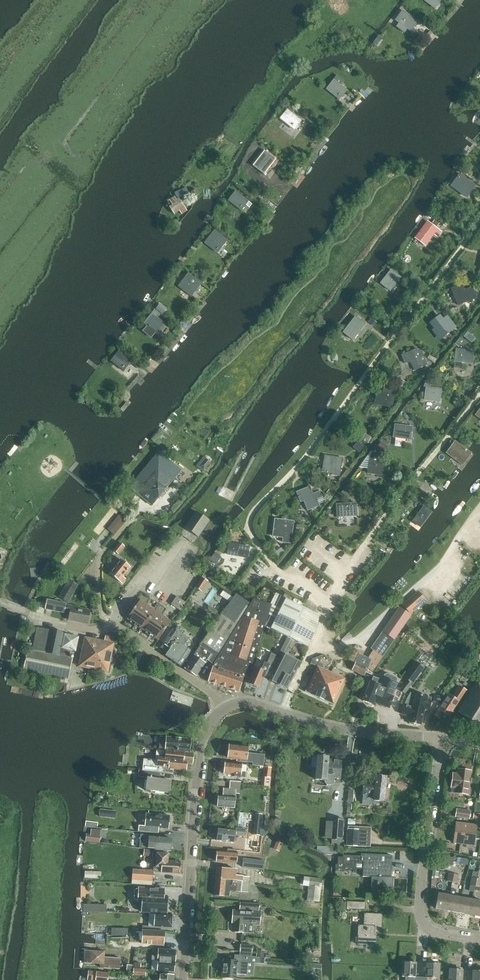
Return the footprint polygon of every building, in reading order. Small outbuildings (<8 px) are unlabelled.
[(435,9),(442,0),(422,0),(435,9)] [(403,10),(395,21),(411,32),(418,22),(403,10)] [(378,36),(373,42),(375,44),(377,45),(382,38),(380,37),(378,36)] [(326,90),(339,100),(347,90),(341,85),(343,83),(336,77),(326,90)] [(298,124),(301,120),(291,112),(292,111),(290,110),(290,111),(288,109),(280,118),(292,128),(296,122),(298,124)] [(264,169),(266,167),(268,169),(273,163),(275,165),(278,161),(268,153),(270,151),(266,148),(257,160),(256,163),(255,167),(259,170),(264,169)] [(474,190),(477,187),(472,183),(470,184),(464,177),(455,185),(462,193),(470,185),(474,190)] [(186,189),(174,194),(177,199),(189,194),(186,189)] [(196,189),(191,192),(193,197),(199,195),(196,189)] [(235,191),(228,200),(241,211),(246,205),(249,208),(252,204),(235,191)] [(187,211),(179,199),(177,200),(174,197),(169,201),(172,205),(169,208),(174,215),(179,212),(182,215),(187,211)] [(420,241),(425,245),(433,234),(437,236),(440,232),(437,229),(428,222),(419,233),(424,237),(420,241)] [(222,247),(224,244),(211,233),(204,243),(215,252),(220,246),(222,247)] [(394,287),(401,278),(391,270),(380,284),(387,289),(392,285),(394,287)] [(195,290),(198,287),(190,280),(191,279),(186,275),(178,286),(189,295),(193,289),(195,290)] [(462,283),(450,288),(457,305),(477,297),(474,290),(470,292),(468,288),(464,289),(462,283)] [(156,309),(161,313),(165,308),(160,304),(156,309)] [(147,326),(143,331),(151,337),(160,327),(162,329),(165,325),(156,317),(159,314),(155,310),(152,314),(151,314),(144,323),(147,326)] [(355,316),(342,332),(353,340),(365,325),(355,316)] [(443,336),(454,332),(450,322),(446,324),(443,317),(434,321),(437,328),(439,327),(443,336)] [(371,318),(368,321),(374,326),(376,322),(371,318)] [(466,338),(472,343),(475,338),(469,333),(466,338)] [(467,343),(460,337),(455,344),(459,346),(460,344),(464,347),(467,343)] [(454,363),(455,363),(466,364),(466,362),(472,363),(473,350),(456,348),(454,363)] [(406,354),(401,356),(404,364),(410,362),(411,361),(415,371),(421,368),(421,370),(426,368),(425,366),(427,365),(423,356),(421,351),(418,352),(417,349),(406,354)] [(129,365),(131,362),(122,354),(123,353),(120,350),(119,352),(118,351),(111,360),(122,369),(127,364),(129,365)] [(398,378),(396,383),(401,386),(404,381),(398,378)] [(430,383),(428,382),(425,382),(424,387),(427,388),(425,400),(435,402),(435,400),(440,400),(441,390),(429,388),(430,383)] [(377,396),(376,401),(382,403),(381,406),(392,408),(394,396),(393,395),(394,390),(383,388),(382,393),(377,392),(377,396)] [(411,440),(412,428),(401,426),(401,423),(398,423),(396,439),(411,440)] [(361,440),(368,444),(371,438),(365,434),(361,440)] [(359,452),(364,446),(357,441),(353,447),(359,452)] [(447,454),(463,466),(471,455),(455,442),(447,454)] [(380,443),(376,448),(383,453),(387,448),(380,443)] [(383,476),(383,474),(385,474),(386,470),(384,470),(386,458),(375,449),(370,457),(368,474),(383,476)] [(152,506),(181,471),(159,452),(131,486),(152,506)] [(325,456),(322,472),(332,474),(332,475),(340,477),(342,459),(325,456)] [(206,459),(200,467),(204,471),(211,463),(206,459)] [(320,506),(318,502),(324,500),(323,497),(322,497),(319,491),(312,494),(309,487),(297,492),(301,502),(304,500),(307,507),(306,508),(307,511),(320,506)] [(345,487),(341,493),(347,498),(351,492),(345,487)] [(337,517),(356,515),(356,503),(336,505),(337,517)] [(420,527),(432,511),(424,505),(412,521),(420,527)] [(196,512),(185,528),(198,537),(209,520),(196,512)] [(114,534),(126,520),(120,515),(108,529),(114,534)] [(272,537),(283,539),(282,543),(291,544),(292,537),(291,536),(293,523),(274,520),(272,537)] [(124,547),(120,543),(113,551),(118,555),(124,547)] [(247,558),(249,547),(229,544),(227,555),(233,556),(234,552),(240,553),(240,557),(247,558)] [(214,553),(209,559),(213,563),(219,556),(214,553)] [(123,577),(130,567),(121,560),(110,574),(122,584),(126,579),(123,577)] [(202,592),(208,582),(202,578),(195,588),(202,592)] [(68,602),(78,585),(69,580),(59,598),(68,602)] [(224,588),(222,591),(232,598),(234,594),(224,588)] [(418,591),(402,605),(411,614),(426,601),(418,591)] [(236,594),(235,594),(185,669),(196,677),(207,661),(213,665),(250,604),(236,594)] [(177,597),(171,605),(180,611),(186,603),(177,597)] [(281,597),(279,601),(276,608),(280,610),(276,618),(271,616),(266,627),(288,638),(278,657),(281,658),(271,679),(270,680),(288,689),(316,632),(316,631),(318,627),(319,616),(281,597)] [(253,599),(251,604),(250,604),(213,665),(208,682),(239,692),(243,677),(248,678),(272,605),(253,599)] [(48,600),(46,610),(64,614),(65,612),(70,613),(69,619),(77,621),(77,622),(88,624),(90,611),(80,609),(80,608),(66,605),(66,604),(48,600)] [(128,620),(144,630),(156,611),(141,601),(128,620)] [(400,608),(372,649),(383,657),(412,616),(400,608)] [(159,640),(172,622),(156,611),(144,630),(159,640)] [(471,637),(477,641),(479,636),(479,629),(477,627),(476,627),(476,629),(471,637)] [(32,650),(46,653),(59,656),(64,633),(36,628),(32,650)] [(167,656),(181,666),(191,651),(183,646),(188,639),(173,629),(163,643),(172,649),(167,656)] [(112,657),(115,644),(113,643),(114,638),(106,636),(104,642),(85,638),(79,667),(108,673),(111,662),(112,662),(113,659),(112,657)] [(349,661),(356,664),(353,671),(364,676),(368,669),(373,672),(382,659),(373,651),(368,659),(362,656),(364,652),(355,648),(349,661)] [(68,678),(72,660),(43,654),(43,653),(27,650),(24,669),(39,672),(40,672),(68,678)] [(69,658),(70,652),(61,650),(60,656),(69,658)] [(255,668),(248,684),(259,689),(265,676),(271,679),(281,658),(278,657),(272,654),(267,664),(265,663),(262,671),(255,668)] [(312,659),(310,663),(317,666),(318,666),(323,656),(322,655),(312,659)] [(416,662),(404,678),(413,684),(425,668),(416,662)] [(317,666),(305,692),(319,699),(331,672),(318,666),(317,666)] [(331,705),(344,678),(331,672),(319,699),(331,705)] [(370,682),(363,701),(372,704),(373,702),(389,708),(393,697),(392,697),(397,683),(396,683),(397,680),(396,677),(386,674),(383,675),(381,681),(373,678),(371,683),(370,682)] [(477,681),(458,713),(479,727),(479,683),(477,681)] [(450,717),(466,692),(459,688),(453,698),(448,695),(436,715),(440,718),(444,713),(450,717)] [(403,705),(401,714),(410,716),(408,722),(409,723),(409,724),(413,725),(414,724),(421,725),(424,710),(429,711),(431,701),(426,700),(427,696),(410,692),(404,705),(403,705)] [(190,753),(191,740),(166,738),(166,739),(163,741),(163,747),(165,749),(165,751),(190,753)] [(264,756),(247,754),(247,747),(229,746),(228,759),(240,760),(240,762),(246,762),(253,763),(253,765),(263,766),(264,756)] [(144,760),(143,771),(160,773),(173,774),(173,773),(174,770),(187,771),(187,764),(193,765),(194,754),(157,751),(155,761),(144,760)] [(334,784),(335,778),(340,779),(342,762),(328,760),(328,759),(326,758),(324,756),(321,756),(320,757),(320,758),(317,758),(317,759),(314,758),(312,760),(311,766),(312,768),(316,769),(315,780),(325,781),(324,783),(326,786),(332,786),(334,784)] [(470,761),(460,760),(459,767),(469,769),(470,761)] [(223,764),(223,768),(224,770),(224,774),(234,775),(234,777),(245,778),(246,772),(242,772),(243,765),(225,763),(225,764),(223,764)] [(264,767),(263,777),(270,778),(271,768),(264,767)] [(454,774),(452,788),(456,789),(456,794),(469,795),(472,772),(459,770),(458,774),(454,774)] [(139,771),(138,778),(145,778),(147,779),(146,791),(167,793),(169,780),(160,779),(160,773),(158,773),(143,771),(139,771)] [(262,777),(261,786),(270,787),(270,778),(263,777),(262,777)] [(383,802),(386,778),(376,777),(375,781),(364,780),(362,804),(371,805),(371,800),(383,802)] [(234,808),(235,794),(240,794),(241,783),(230,781),(229,789),(223,789),(222,796),(218,795),(217,807),(234,808)] [(115,818),(116,811),(100,809),(99,816),(115,818)] [(456,817),(469,820),(471,812),(457,810),(456,817)] [(146,813),(144,827),(139,826),(138,832),(140,833),(140,831),(152,833),(152,832),(158,833),(158,828),(168,829),(170,816),(146,813)] [(264,826),(261,825),(254,824),(253,835),(260,836),(263,836),(264,827),(269,827),(269,817),(265,816),(264,826)] [(342,840),(344,819),(332,818),(331,839),(342,840)] [(244,837),(245,830),(246,821),(236,820),(236,829),(234,829),(234,832),(217,830),(216,841),(234,843),(235,836),(244,837)] [(456,823),(456,830),(453,831),(453,835),(455,837),(454,843),(474,846),(475,833),(479,833),(479,826),(456,823)] [(285,836),(292,840),(293,841),(299,833),(291,828),(285,836)] [(85,841),(99,842),(101,830),(91,829),(90,834),(86,834),(85,841)] [(347,829),(346,846),(358,846),(359,830),(347,829)] [(140,834),(139,848),(155,849),(155,850),(171,851),(172,839),(156,837),(156,835),(140,834)] [(282,844),(276,841),(273,850),(279,852),(282,844)] [(317,846),(317,850),(325,855),(333,855),(333,847),(317,846)] [(401,860),(415,860),(416,850),(401,850),(401,860)] [(237,854),(231,853),(216,852),(215,862),(236,864),(237,854)] [(156,853),(155,867),(160,867),(160,872),(178,873),(179,862),(167,861),(167,854),(156,853)] [(336,865),(334,865),(334,869),(341,869),(341,868),(362,869),(361,876),(378,877),(377,891),(392,892),(393,877),(391,877),(392,862),(392,856),(361,853),(361,856),(341,855),(341,858),(336,858),(336,865)] [(452,866),(453,858),(442,856),(440,864),(452,866)] [(242,867),(263,870),(263,865),(264,861),(243,858),(242,863),(242,867)] [(216,868),(215,879),(230,880),(249,883),(249,877),(236,876),(236,870),(216,868)] [(152,881),(153,871),(133,870),(132,880),(152,881)] [(304,878),(303,885),(308,886),(308,892),(320,894),(321,886),(322,880),(311,879),(304,878)] [(228,897),(229,891),(248,893),(249,883),(230,880),(215,879),(213,895),(228,897)] [(135,891),(134,898),(136,900),(138,900),(138,902),(142,902),(141,912),(167,913),(168,902),(166,900),(164,900),(165,889),(139,888),(138,889),(136,889),(135,891)] [(451,889),(450,896),(447,911),(458,913),(461,898),(455,897),(456,890),(451,889)] [(320,894),(308,892),(307,901),(313,901),(319,902),(320,894)] [(435,909),(447,911),(450,896),(438,894),(435,909)] [(458,913),(470,915),(473,900),(461,898),(458,913)] [(470,915),(479,917),(479,901),(473,900),(470,915)] [(364,911),(365,903),(347,902),(347,910),(364,911)] [(259,905),(242,904),(241,911),(232,911),(231,924),(234,924),(233,932),(244,933),(244,925),(260,926),(261,913),(259,912),(259,905)] [(174,921),(174,918),(172,917),(173,915),(154,914),(154,922),(150,922),(150,927),(142,926),(142,930),(160,931),(161,927),(172,928),(172,922),(174,921)] [(381,932),(382,915),(364,915),(364,926),(359,926),(358,945),(375,946),(376,932),(381,932)] [(164,944),(164,931),(142,930),(142,943),(164,944)] [(252,953),(252,946),(240,945),(240,952),(252,953)] [(175,950),(158,949),(158,956),(152,956),(152,960),(158,960),(175,961),(175,950)] [(100,968),(119,970),(120,959),(104,957),(105,952),(85,950),(84,963),(100,964),(100,968)] [(251,963),(251,957),(234,955),(233,961),(223,960),(222,978),(235,979),(236,974),(246,975),(247,963),(251,963)] [(158,960),(157,970),(174,971),(175,962),(175,961),(158,960)] [(403,977),(405,977),(405,979),(420,979),(420,977),(415,977),(416,963),(410,963),(410,962),(404,962),(403,977)] [(427,978),(438,979),(439,964),(432,964),(427,964),(426,977),(420,977),(420,979),(427,979),(427,978)] [(463,970),(456,970),(456,969),(449,969),(448,979),(462,979),(463,970)] [(96,979),(108,979),(108,973),(97,972),(97,971),(89,971),(88,979),(96,979)]
